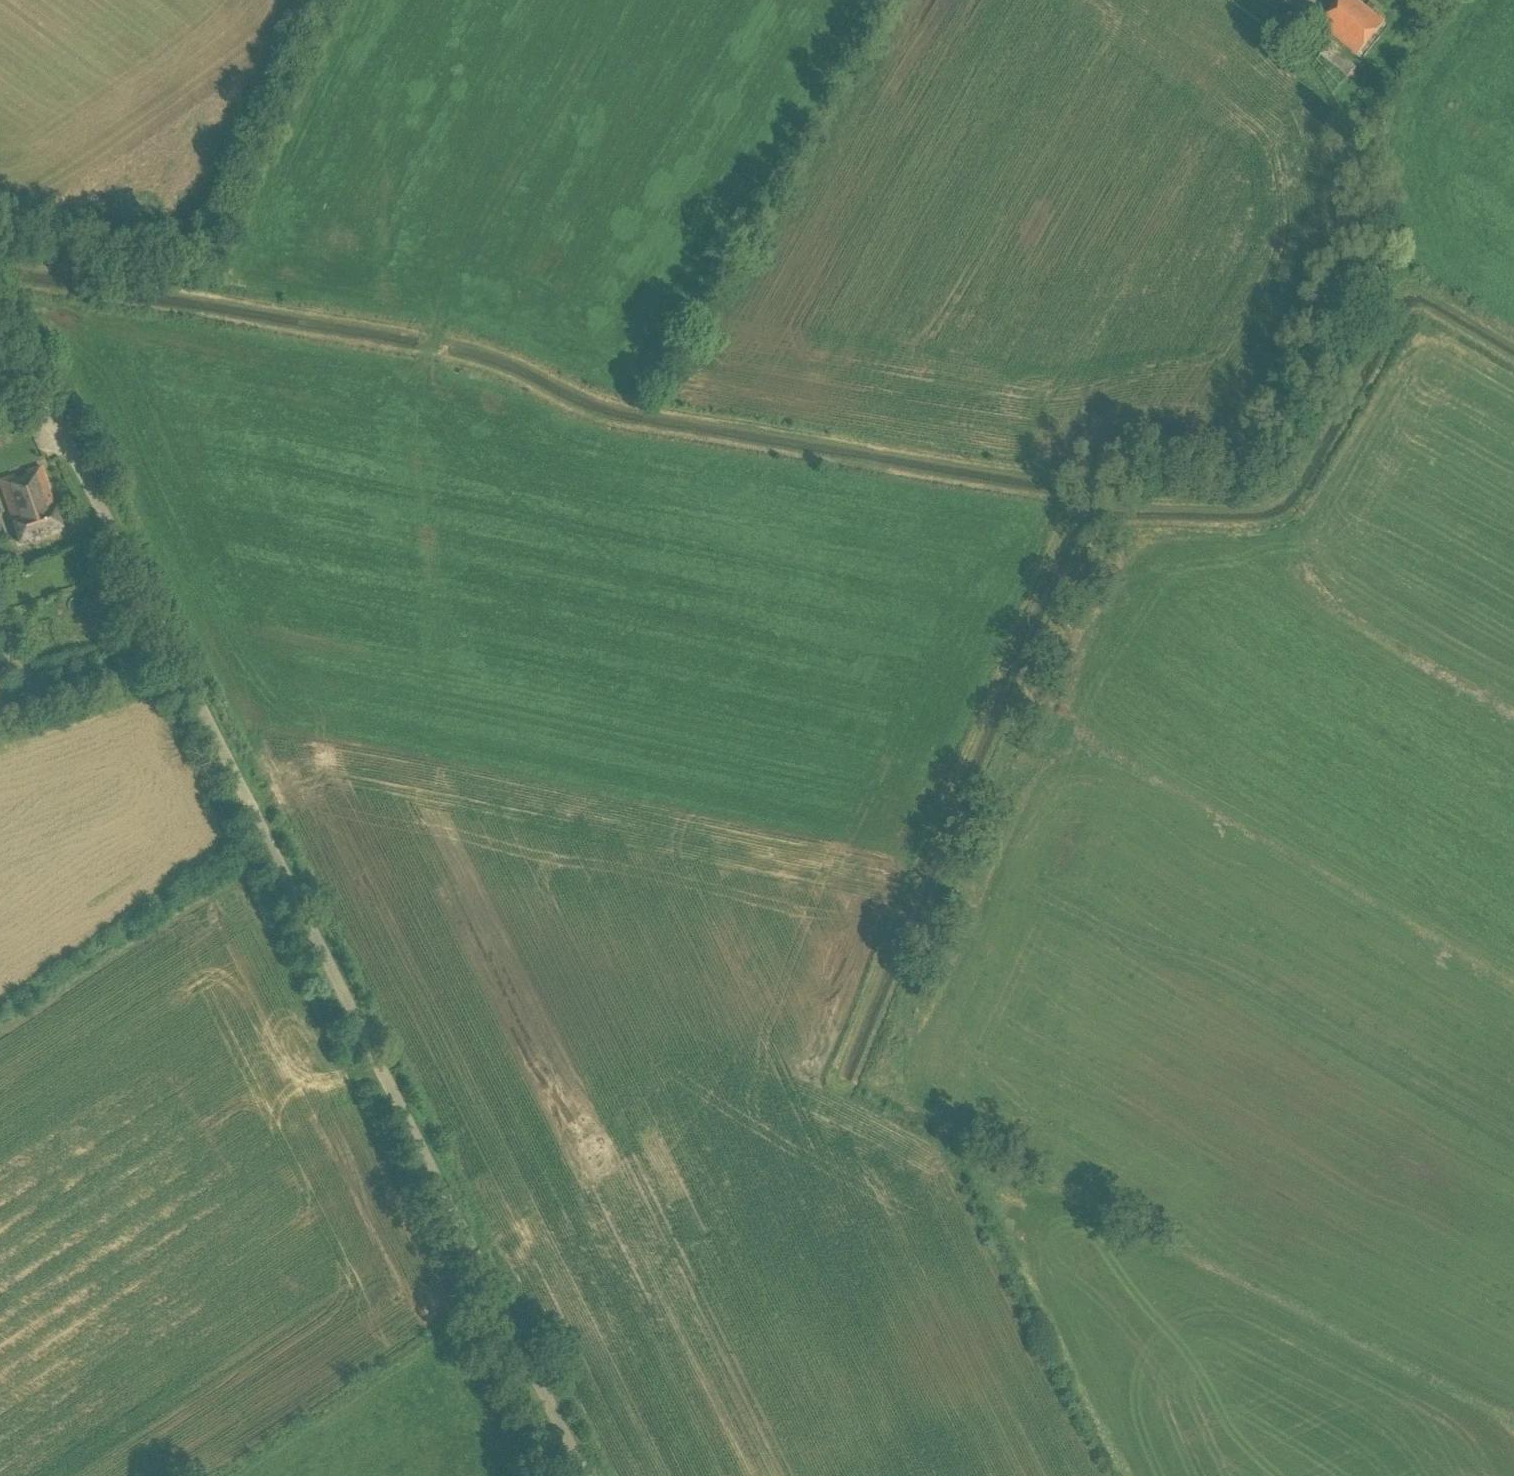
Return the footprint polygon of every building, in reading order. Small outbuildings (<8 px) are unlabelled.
[(1385,23),(1356,0),(1341,0),(1320,26),(1358,56),(1385,23)] [(62,529),(41,467),(0,481),(0,485),(20,543),(62,529)]
